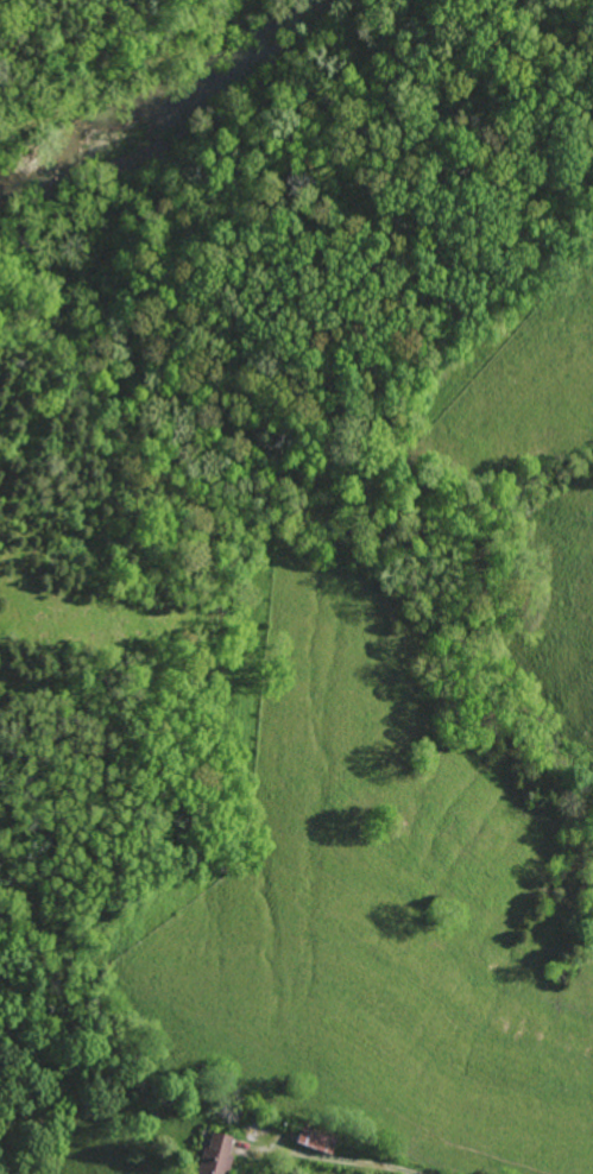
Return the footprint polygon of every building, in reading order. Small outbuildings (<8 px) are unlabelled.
[(326,1154),(332,1138),(298,1124),(292,1140),(326,1154)] [(227,1155),(224,1154),(229,1136),(204,1130),(194,1173),(223,1173),(227,1155)]
